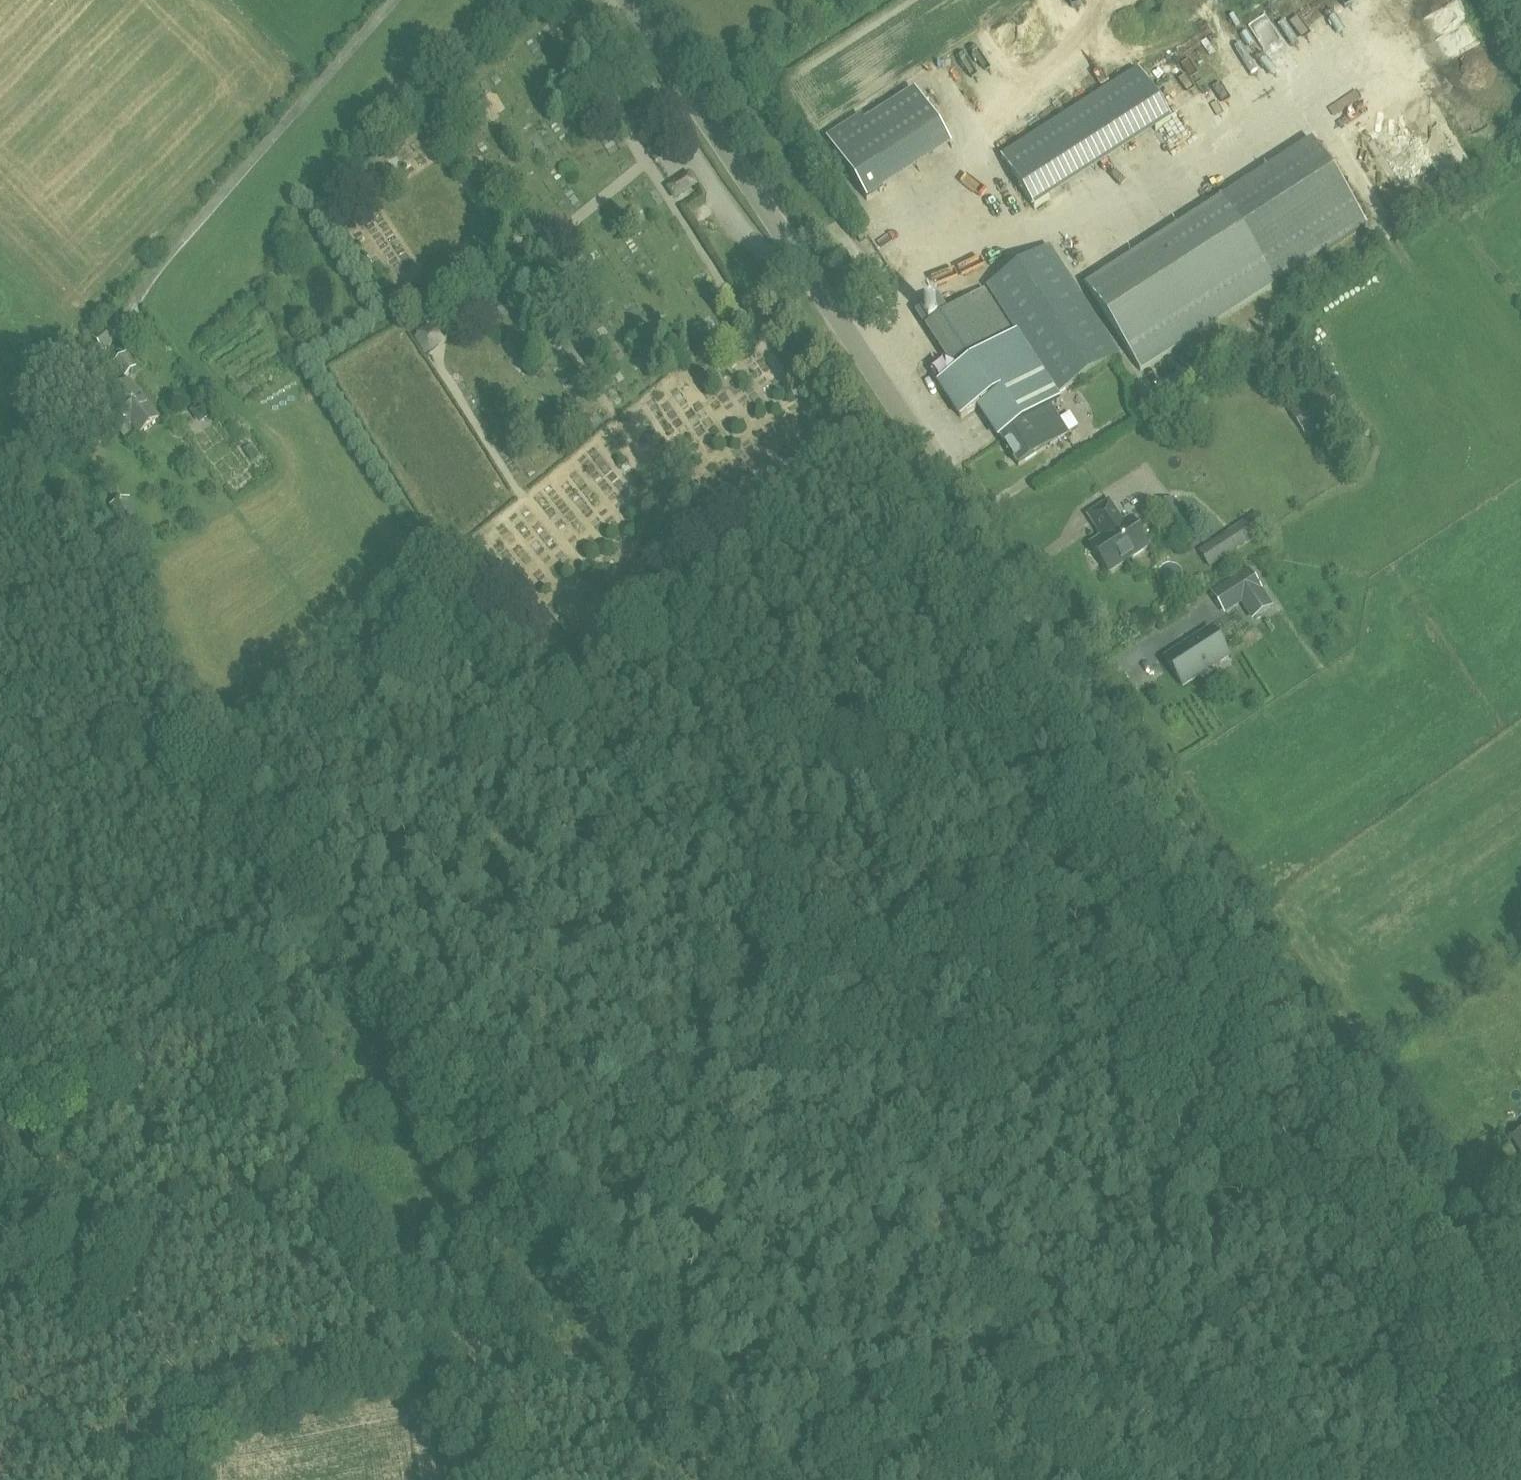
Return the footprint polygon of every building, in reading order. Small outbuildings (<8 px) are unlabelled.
[(1288,0),(1292,8),(1308,0),(1288,0)] [(1186,64),(1181,57),(1164,68),(1172,80),(1193,67),(1202,79),(1213,72),(1202,54),(1186,64)] [(1001,156),(1036,209),(1172,122),(1137,68),(1001,156)] [(1427,83),(1403,84),(1404,98),(1427,96),(1427,83)] [(913,84),(831,137),(871,196),(952,143),(913,84)] [(1087,287),(1141,371),(1367,225),(1313,141),(1087,287)] [(668,188),(675,199),(696,185),(688,174),(668,188)] [(987,288),(1021,342),(1084,302),(1050,248),(987,288)] [(932,372),(945,391),(1020,343),(986,289),(947,314),(937,297),(915,312),(926,327),(948,362),(932,372)] [(1021,342),(1056,396),(1119,355),(1084,302),(1021,342)] [(94,340),(104,352),(124,335),(113,323),(94,340)] [(414,338),(426,355),(436,350),(441,345),(442,336),(436,329),(428,328),(417,334),(417,336),(414,338)] [(979,406),(1018,467),(1069,434),(1048,401),(1055,397),(1020,343),(945,391),(962,417),(979,406)] [(115,365),(125,378),(136,369),(126,356),(115,365)] [(102,410),(123,436),(134,427),(139,434),(159,418),(130,382),(111,397),(114,401),(102,410)] [(1289,410),(1305,437),(1344,413),(1327,386),(1289,410)] [(201,401),(189,410),(195,418),(203,419),(210,414),(201,401)] [(109,505),(121,538),(142,531),(129,497),(109,505)] [(1090,546),(1108,574),(1148,548),(1130,520),(1123,525),(1109,503),(1088,517),(1102,538),(1090,546)] [(1198,551),(1210,568),(1269,530),(1257,512),(1198,551)] [(1215,595),(1225,612),(1242,601),(1248,610),(1265,599),(1248,573),(1215,595)] [(1165,659),(1183,687),(1200,676),(1202,679),(1213,672),(1211,668),(1229,657),(1211,630),(1165,659)]
